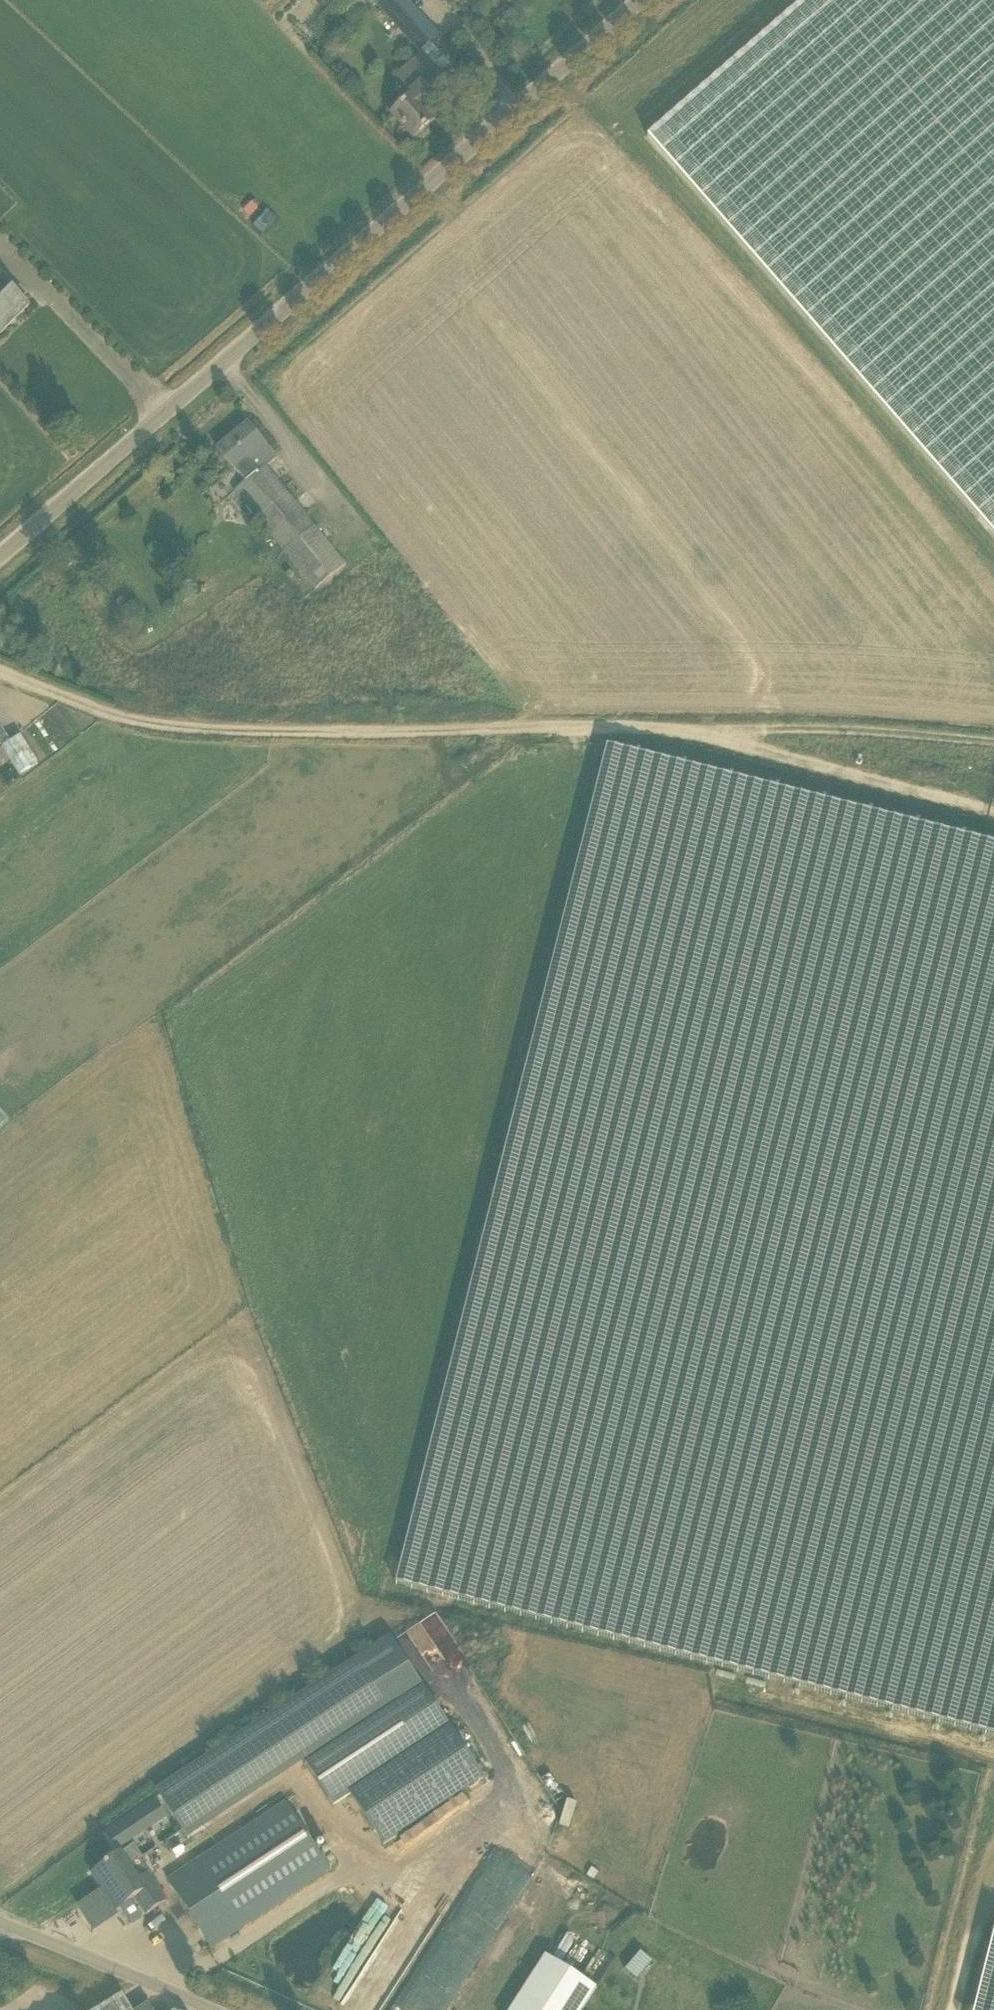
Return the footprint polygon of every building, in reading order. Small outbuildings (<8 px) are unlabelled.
[(432,44),(440,37),(407,0),(385,0),(378,7),(420,54),(432,44)] [(446,0),(456,11),(467,0),(446,0)] [(648,137),(993,535),(993,0),(806,0),(648,137)] [(411,98),(393,114),(414,139),(435,120),(427,111),(453,88),(439,73),(450,64),(432,44),(420,54),(421,55),(408,67),(422,82),(410,93),(408,95),(411,98)] [(30,304),(2,278),(0,280),(0,334),(30,304)] [(231,437),(217,448),(235,470),(235,469),(246,481),(235,490),(316,589),(326,581),(340,569),(346,564),(265,467),(277,457),(248,422),(237,432),(231,437)] [(377,1601),(993,1757),(993,870),(589,767),(377,1601)] [(9,1122),(0,1109),(0,1129),(9,1122)] [(423,1685),(305,1762),(334,1806),(351,1795),(384,1845),(484,1779),(423,1685)] [(187,1839),(206,1826),(174,1777),(155,1789),(187,1839)] [(155,1799),(142,1807),(154,1826),(167,1817),(155,1799)] [(168,1880),(199,1928),(212,1947),(331,1870),(286,1802),(168,1880)] [(138,1881),(121,1854),(92,1873),(110,1899),(113,1897),(120,1908),(135,1897),(146,1914),(167,1900),(149,1874),(138,1881)] [(571,1880),(566,1887),(573,1892),(578,1885),(571,1880)] [(970,2009),(993,2009),(993,1914),(970,2009)] [(568,1933),(552,1959),(559,1964),(576,1938),(568,1933)] [(641,1951),(626,1969),(637,1979),(653,1962),(641,1951)] [(596,1988),(559,1964),(546,1955),(511,2009),(582,2009),(596,1988)] [(122,1994),(96,2009),(133,2009),(122,1994)]
